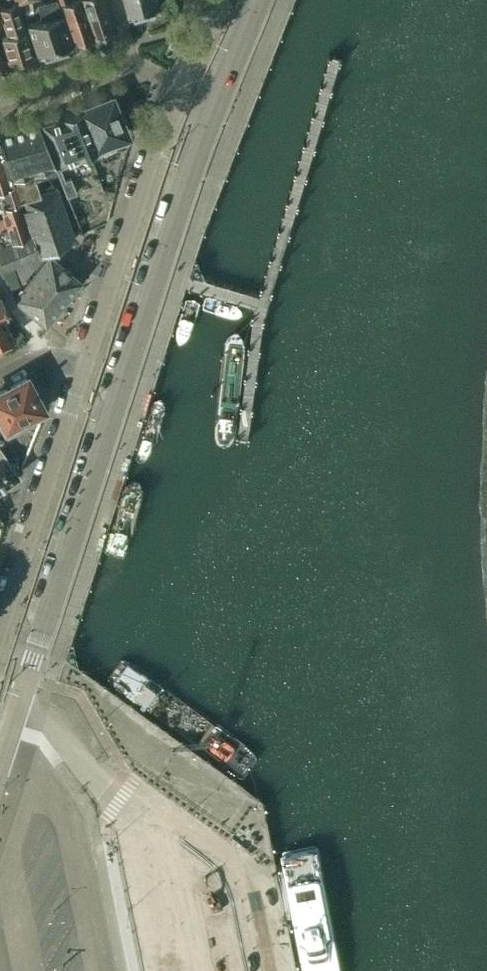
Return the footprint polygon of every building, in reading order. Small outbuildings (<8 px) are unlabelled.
[(72,45),(60,13),(59,13),(55,0),(47,0),(36,4),(40,18),(26,23),(37,55),(72,45)] [(57,4),(73,45),(94,38),(113,31),(103,0),(56,0),(57,4)] [(156,0),(123,0),(127,16),(158,8),(156,0)] [(3,20),(9,36),(1,38),(9,63),(33,56),(16,4),(15,4),(0,9),(0,21),(3,20)] [(100,156),(133,141),(116,98),(82,110),(100,156)] [(94,144),(81,110),(80,110),(62,116),(42,122),(50,141),(55,155),(59,165),(96,150),(94,144)] [(40,195),(33,171),(54,164),(46,143),(38,122),(0,133),(0,139),(12,169),(17,183),(23,201),(40,195)] [(36,238),(23,201),(17,183),(12,169),(0,139),(0,206),(1,205),(8,225),(1,228),(0,229),(0,256),(2,255),(1,252),(36,238)] [(65,180),(59,165),(55,155),(51,156),(54,164),(67,196),(76,192),(70,177),(65,180)] [(23,201),(36,238),(42,254),(74,238),(55,189),(40,195),(23,201)] [(43,259),(42,254),(36,238),(1,252),(2,255),(0,256),(0,264),(3,271),(10,288),(21,283),(14,268),(15,268),(23,284),(43,259)] [(45,323),(80,279),(49,254),(14,298),(45,323)] [(6,342),(6,341),(14,337),(3,317),(10,313),(1,296),(0,296),(0,345),(6,342)] [(0,392),(0,415),(6,426),(23,417),(25,421),(42,412),(42,411),(44,411),(26,378),(0,392)] [(19,474),(17,472),(17,469),(13,463),(10,463),(0,449),(0,488),(19,474)]
